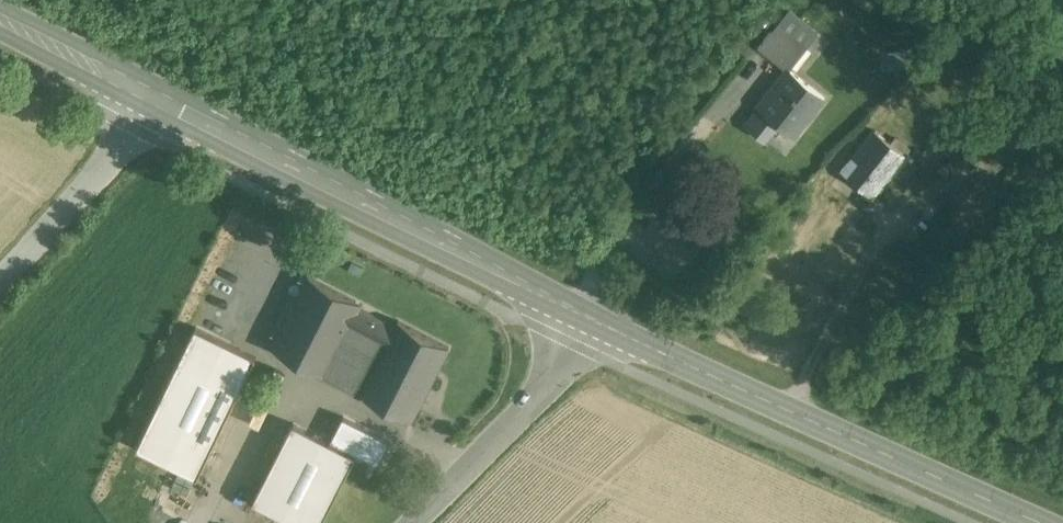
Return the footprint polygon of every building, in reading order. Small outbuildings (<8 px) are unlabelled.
[(778,24),(761,46),(775,57),(792,35),(778,24)] [(824,96),(788,68),(759,105),(794,133),(824,96)] [(908,154),(876,129),(854,156),(861,162),(850,177),(874,196),(908,154)] [(940,146),(926,164),(938,174),(952,155),(940,146)] [(362,303),(310,276),(274,348),(326,374),(350,328),(360,307),(362,303)] [(642,297),(627,290),(623,298),(622,298),(620,303),(637,311),(639,306),(638,305),(642,297)] [(396,326),(360,307),(350,328),(386,347),(396,326)] [(450,346),(400,320),(396,326),(386,347),(362,393),(413,419),(450,346)] [(145,446),(208,474),(261,353),(198,325),(145,446)] [(386,347),(350,328),(326,374),(362,393),(386,347)] [(391,440),(344,416),(332,439),(379,463),(391,440)] [(294,422),(254,500),(298,522),(321,522),(357,454),(294,422)] [(151,460),(146,474),(173,484),(178,469),(151,460)] [(366,469),(354,463),(347,478),(365,487),(368,480),(362,477),(366,469)]
